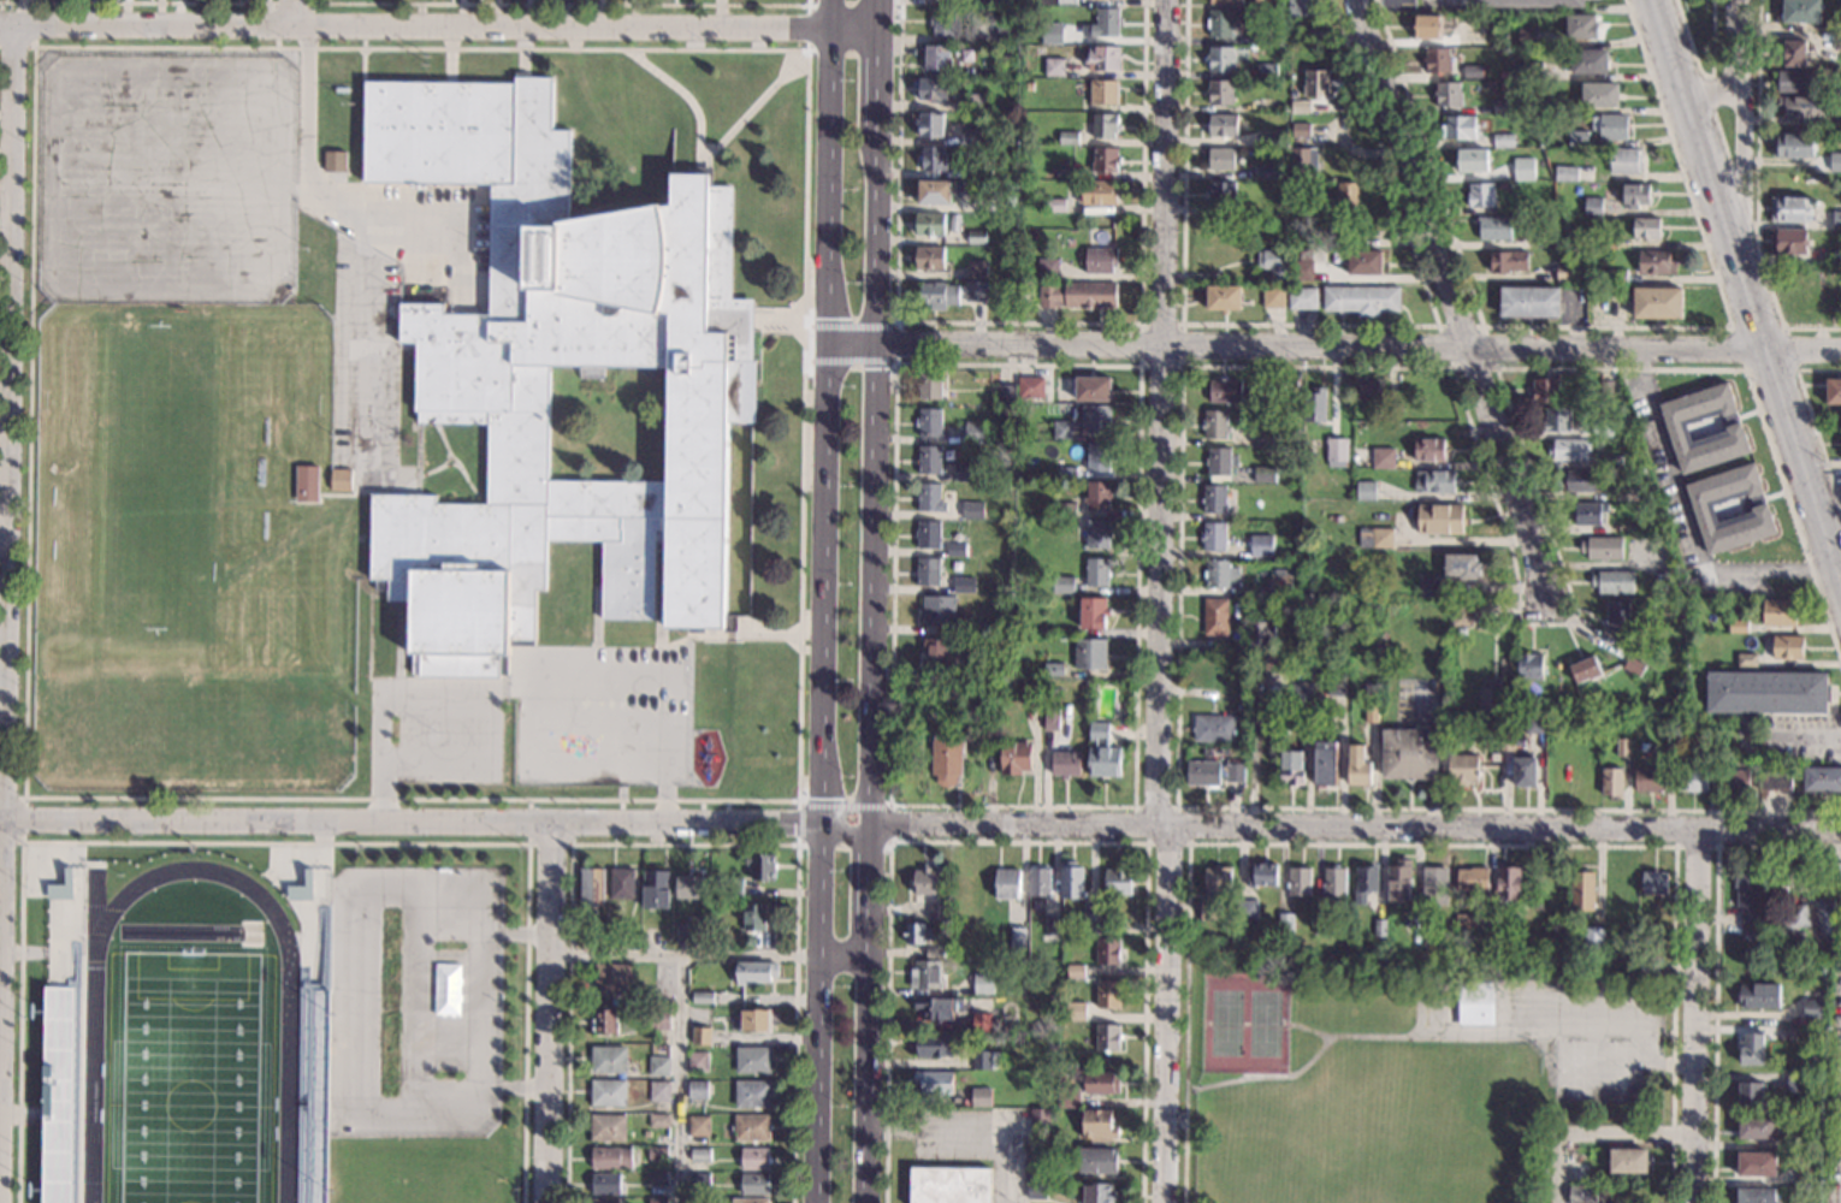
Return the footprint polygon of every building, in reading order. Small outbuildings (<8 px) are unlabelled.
[(1286,17),(1286,0),(1313,0),(1313,17),(1286,17)] [(1783,23),(1783,0),(1821,0),(1821,23),(1783,23)] [(955,24),(960,24),(960,35),(933,34),(933,25),(929,25),(929,17),(931,17),(931,7),(955,7),(955,24)] [(1118,18),(1121,18),(1121,26),(1118,26),(1118,36),(1081,36),(1081,24),(1096,24),(1096,7),(1119,7),(1118,18)] [(1232,37),(1208,37),(1208,29),(1206,29),(1206,18),(1209,18),(1209,10),(1232,10),(1232,37)] [(1833,11),(1840,11),(1840,30),(1833,30),(1833,11)] [(1596,14),(1596,23),(1598,23),(1598,38),(1567,38),(1567,14),(1596,14)] [(1442,38),(1413,38),(1413,16),(1442,16),(1442,38)] [(1017,42),(995,42),(995,22),(1017,22),(1017,42)] [(1062,43),(1042,43),(1042,23),(1062,23),(1062,43)] [(1271,43),(1250,43),(1250,29),(1271,29),(1271,43)] [(1326,45),(1308,43),(1308,30),(1326,30),(1326,45)] [(1538,46),(1517,46),(1517,31),(1538,31),(1538,46)] [(1833,32),(1840,32),(1840,51),(1833,51),(1833,32)] [(1504,46),(1493,46),(1493,34),(1504,34),(1504,46)] [(1805,67),(1783,67),(1783,60),(1777,60),(1777,51),(1783,51),(1783,41),(1805,41),(1805,67)] [(949,58),(951,58),(951,70),(924,70),(924,45),(949,46),(949,58)] [(1233,71),(1208,72),(1208,61),(1206,61),(1206,54),(1208,54),(1208,46),(1233,47),(1233,71)] [(1118,72),(1088,72),(1088,64),(1084,64),(1084,54),(1088,54),(1088,47),(1118,47),(1118,72)] [(1450,58),(1452,58),(1452,72),(1426,72),(1426,47),(1450,48),(1450,58)] [(1608,72),(1570,72),(1570,49),(1608,49),(1608,72)] [(1064,59),(1064,76),(1044,76),(1044,59),(1064,59)] [(1543,63),(1543,78),(1522,78),(1522,61),(1543,63)] [(1278,76),(1257,76),(1257,64),(1278,64),(1278,76)] [(1482,78),(1463,78),(1463,66),(1482,66),(1482,78)] [(1328,81),(1331,81),(1331,87),(1328,87),(1328,96),(1303,96),(1303,84),(1306,84),(1306,70),(1328,70),(1328,81)] [(1804,73),(1817,73),(1817,84),(1805,84),(1805,93),(1777,93),(1777,71),(1804,71),(1804,73)] [(529,77),(551,77),(551,130),(569,130),(568,220),(670,205),(670,173),(688,173),(688,166),(715,166),(715,173),(709,173),(709,186),(733,186),(732,298),(754,300),(753,361),(757,361),(756,422),(727,422),(724,615),(736,615),(736,634),(722,634),(722,629),(703,629),(703,633),(687,633),(687,629),(665,629),(667,543),(655,543),(653,620),(600,620),(602,541),(546,541),(545,591),(534,591),(534,646),(510,645),(510,657),(508,657),(507,675),(501,675),(501,678),(419,678),(419,674),(412,674),(412,656),(410,656),(410,602),(386,602),(386,591),(374,591),(374,581),(369,581),(371,494),(436,494),(436,503),(486,504),(486,500),(487,425),(436,425),(416,423),(416,411),(414,411),(415,343),(398,343),(398,303),(443,303),(443,313),(487,314),(490,185),(362,184),(363,81),(514,82),(514,72),(529,72),(529,77)] [(947,100),(918,100),(918,78),(947,79),(947,100)] [(1034,90),(1025,90),(1025,78),(1034,78),(1034,90)] [(1232,105),(1208,105),(1208,97),(1206,97),(1206,88),(1208,88),(1209,79),(1232,79),(1232,105)] [(1118,105),(1090,105),(1090,81),(1118,81),(1118,105)] [(1460,91),(1462,91),(1462,107),(1437,107),(1437,97),(1433,97),(1433,90),(1435,90),(1435,82),(1460,82),(1460,91)] [(1618,106),(1582,106),(1582,83),(1618,83),(1618,106)] [(988,109),(969,108),(969,94),(988,94),(988,109)] [(1823,103),(1825,103),(1825,113),(1824,113),(1824,119),(1783,118),(1783,109),(1776,109),(1776,96),(1823,96),(1823,103)] [(1277,112),(1257,112),(1257,111),(1257,99),(1277,99),(1277,112)] [(1310,113),(1291,113),(1291,101),(1310,101),(1310,113)] [(1513,113),(1492,113),(1492,101),(1513,101),(1513,113)] [(943,137),(918,137),(918,128),(914,128),(914,120),(918,120),(918,112),(945,112),(943,137)] [(1118,125),(1120,125),(1120,131),(1118,131),(1118,134),(1114,134),(1114,138),(1093,138),(1093,113),(1118,113),(1118,125)] [(1238,136),(1209,136),(1209,114),(1238,114),(1238,136)] [(1475,138),(1445,138),(1445,137),(1439,137),(1439,124),(1445,124),(1445,115),(1475,115),(1475,138)] [(1628,140),(1599,140),(1599,131),(1591,131),(1591,117),(1599,117),(1599,115),(1628,115),(1628,140)] [(1310,138),(1292,137),(1292,123),(1310,123),(1310,138)] [(975,131),(979,131),(979,143),(959,143),(959,131),(960,131),(960,124),(975,124),(975,131)] [(1078,143),(1059,143),(1059,130),(1078,130),(1078,143)] [(1587,146),(1568,146),(1568,131),(1587,131),(1587,146)] [(1277,146),(1255,146),(1256,132),(1277,132),(1277,146)] [(1514,147),(1493,147),(1493,134),(1514,134),(1514,147)] [(1815,158),(1796,158),(1796,159),(1786,159),(1786,156),(1771,156),(1771,134),(1815,134),(1815,158)] [(945,147),(945,171),(922,171),(922,161),(919,161),(919,155),(922,155),(922,146),(945,147)] [(1118,156),(1120,156),(1120,166),(1118,166),(1118,172),(1091,172),(1091,161),(1094,161),(1094,147),(1118,147),(1118,156)] [(1233,170),(1208,170),(1209,148),(1233,148),(1233,170)] [(1318,177),(1291,177),(1291,148),(1318,148),(1318,177)] [(1488,149),(1488,172),(1457,172),(1457,148),(1488,149)] [(1638,158),(1641,158),(1641,172),(1638,172),(1638,173),(1609,173),(1610,148),(1638,148),(1638,158)] [(345,152),(344,173),(322,172),(322,152),(345,152)] [(1840,171),(1840,153),(1831,153),(1830,170),(1840,171)] [(1534,179),(1514,179),(1514,159),(1534,159),(1534,179)] [(985,177),(964,177),(964,165),(985,165),(985,177)] [(1275,178),(1255,178),(1255,166),(1275,166),(1275,178)] [(1577,172),(1594,172),(1594,180),(1555,180),(1555,166),(1577,166),(1577,172)] [(1113,185),(1118,185),(1118,206),(1081,206),(1081,203),(1078,203),(1078,195),(1082,195),(1082,180),(1113,180),(1113,185)] [(1236,196),(1238,196),(1238,206),(1209,206),(1209,198),(1208,198),(1208,190),(1209,190),(1209,180),(1236,182),(1236,196)] [(952,205),(918,205),(918,182),(952,182),(952,205)] [(995,194),(970,194),(970,182),(995,182),(995,194)] [(1356,219),(1346,219),(1346,211),(1337,211),(1337,182),(1357,182),(1356,219)] [(1493,207),(1468,207),(1468,192),(1469,192),(1469,183),(1493,183),(1493,207)] [(1650,206),(1639,206),(1639,209),(1628,209),(1628,205),(1622,205),(1622,184),(1650,184),(1650,206)] [(1811,200),(1817,200),(1817,207),(1811,207),(1811,221),(1770,221),(1770,196),(1811,196),(1811,200)] [(1602,214),(1584,215),(1584,197),(1602,197),(1602,214)] [(1065,212),(1046,213),(1046,198),(1065,198),(1065,212)] [(1833,211),(1840,211),(1840,229),(1833,229),(1833,227),(1833,211)] [(945,236),(935,236),(935,238),(928,238),(928,235),(914,235),(914,233),(913,233),(913,223),(914,223),(914,213),(945,214),(945,236)] [(1511,239),(1479,239),(1479,221),(1476,221),(1476,215),(1511,215),(1511,239)] [(1659,238),(1633,238),(1633,218),(1659,218),(1659,238)] [(1809,230),(1809,254),(1770,254),(1770,229),(1809,230)] [(985,243),(967,243),(967,231),(985,231),(985,243)] [(1357,233),(1357,247),(1339,247),(1339,233),(1357,233)] [(1618,248),(1599,248),(1599,236),(1618,236),(1618,248)] [(945,268),(914,268),(914,247),(945,247),(945,268)] [(1117,267),(1113,267),(1113,273),(1085,273),(1085,247),(1117,247),(1117,267)] [(1669,261),(1675,261),(1675,273),(1638,273),(1638,249),(1669,249),(1669,261)] [(1286,278),(1271,278),(1271,268),(1262,268),(1262,267),(1257,267),(1257,251),(1261,251),(1261,250),(1286,250),(1286,278)] [(1381,274),(1348,274),(1348,250),(1381,250),(1381,274)] [(1527,271),(1510,271),(1510,273),(1490,273),(1490,251),(1527,251),(1527,271)] [(1059,279),(1038,279),(1038,259),(1059,259),(1059,279)] [(987,278),(966,278),(966,260),(987,260),(987,278)] [(1312,280),(1294,280),(1294,261),(1312,261),(1312,280)] [(1577,282),(1556,282),(1556,262),(1577,262),(1577,282)] [(1627,283),(1608,283),(1608,269),(1627,269),(1627,283)] [(946,284),(958,284),(958,304),(945,304),(945,310),(929,310),(929,304),(919,304),(919,283),(946,282),(946,284)] [(985,303),(964,303),(964,282),(987,282),(985,303)] [(1115,307),(1099,306),(1099,308),(1079,308),(1079,307),(1058,306),(1058,308),(1038,308),(1038,285),(1065,286),(1065,282),(1115,282),(1115,307)] [(1241,310),(1206,310),(1206,286),(1241,286),(1241,310)] [(1399,312),(1379,312),(1379,316),(1356,316),(1356,312),(1322,312),(1322,286),(1399,286),(1399,312)] [(1559,316),(1535,316),(1535,318),(1500,316),(1500,286),(1559,288),(1559,316)] [(1284,308),(1263,308),(1263,288),(1284,288),(1284,308)] [(1682,318),(1633,318),(1633,288),(1682,288),(1682,318)] [(1318,309),(1287,309),(1287,289),(1318,289),(1318,309)] [(941,398),(918,398),(918,389),(917,389),(917,380),(919,380),(919,372),(941,372),(941,398)] [(1044,397),(1018,397),(1018,377),(1044,377),(1044,397)] [(1109,401),(1076,401),(1076,377),(1109,377),(1109,401)] [(1224,380),(1241,380),(1241,387),(1262,387),(1262,405),(1249,405),(1249,399),(1241,399),(1241,403),(1209,403),(1209,380),(1219,380),(1219,377),(1224,377),(1224,380)] [(1363,379),(1379,380),(1379,390),(1385,390),(1385,399),(1357,398),(1357,395),(1352,395),(1352,377),(1363,377),(1363,379)] [(1559,402),(1533,402),(1533,379),(1559,379),(1559,402)] [(1611,401),(1598,401),(1598,380),(1611,380),(1611,401)] [(1825,380),(1840,380),(1840,404),(1825,404),(1825,380)] [(1750,451),(1681,474),(1659,403),(1728,381),(1750,451)] [(1016,404),(995,404),(995,385),(996,385),(1016,385),(1016,404)] [(1325,422),(1304,422),(1304,392),(1312,392),(1312,387),(1325,387),(1325,422)] [(1403,414),(1392,414),(1392,404),(1403,404),(1403,414)] [(1111,434),(1087,434),(1087,427),(1082,427),(1082,405),(1111,405),(1111,434)] [(1570,433),(1543,433),(1543,420),(1545,420),(1545,407),(1570,408),(1570,433)] [(941,437),(918,437),(918,427),(914,427),(914,419),(918,419),(918,408),(941,408),(941,437)] [(1226,427),(1231,427),(1231,433),(1226,433),(1226,438),(1204,438),(1204,428),(1201,428),(1201,420),(1204,420),(1204,410),(1226,410),(1226,427)] [(985,444),(965,443),(965,422),(985,422),(985,444)] [(1072,439),(1053,440),(1053,422),(1072,422),(1072,439)] [(1612,435),(1592,435),(1592,422),(1612,422),(1612,435)] [(1272,445),(1251,445),(1251,429),(1272,429),(1272,445)] [(1346,461),(1344,461),(1344,467),(1327,467),(1327,461),(1326,461),(1326,437),(1346,437),(1346,461)] [(1586,462),(1571,462),(1571,460),(1552,460),(1552,454),(1545,454),(1545,444),(1553,444),(1553,438),(1586,438),(1586,462)] [(1445,461),(1415,461),(1415,439),(1445,439),(1445,461)] [(1109,472),(1087,472),(1087,443),(1109,443),(1109,472)] [(940,474),(918,474),(918,464),(916,464),(916,460),(918,460),(918,445),(940,445),(940,474)] [(1231,455),(1238,455),(1238,467),(1230,467),(1230,484),(1209,482),(1209,475),(1208,475),(1208,466),(1206,466),(1206,457),(1208,457),(1208,448),(1231,448),(1231,455)] [(1393,468),(1372,468),(1373,449),(1393,449),(1393,468)] [(1301,461),(1291,461),(1291,452),(1301,452),(1301,461)] [(1622,469),(1603,469),(1603,456),(1622,456),(1622,469)] [(976,481),(954,481),(954,462),(976,462),(976,481)] [(1777,533),(1707,556),(1685,485),(1753,462),(1777,533)] [(295,502),(317,502),(317,466),(295,465),(295,502)] [(1274,468),(1281,468),(1281,481),(1254,482),(1254,467),(1274,467),(1274,468)] [(350,492),(330,491),(330,468),(350,469),(350,492)] [(1077,479),(1058,479),(1058,468),(1077,468),(1077,479)] [(1455,478),(1460,478),(1460,485),(1455,485),(1455,492),(1414,492),(1414,481),(1416,481),(1416,470),(1455,470),(1455,478)] [(1596,492),(1565,492),(1565,491),(1561,491),(1561,472),(1565,472),(1565,470),(1596,470),(1596,492)] [(1109,491),(1111,491),(1111,500),(1109,500),(1109,509),(1087,509),(1087,503),(1083,503),(1083,497),(1087,497),(1087,481),(1109,481),(1109,491)] [(1375,499),(1356,499),(1356,481),(1375,481),(1375,499)] [(940,499),(942,499),(942,502),(946,502),(946,510),(917,510),(917,482),(940,482),(940,499)] [(1225,514),(1203,514),(1203,486),(1225,486),(1225,514)] [(1636,502),(1615,502),(1615,488),(1636,488),(1636,502)] [(984,520),(961,520),(961,502),(984,502),(984,520)] [(1608,512),(1602,512),(1602,525),(1575,525),(1575,502),(1608,502),(1608,512)] [(1076,516),(1056,516),(1056,503),(1075,503),(1076,516)] [(1463,534),(1417,534),(1417,504),(1463,504),(1463,534)] [(1108,529),(1111,529),(1111,538),(1108,538),(1108,547),(1085,547),(1087,520),(1108,520),(1108,529)] [(940,549),(917,549),(917,539),(914,539),(914,529),(917,529),(917,521),(940,521),(940,549)] [(1225,550),(1202,551),(1202,541),(1200,541),(1200,532),(1203,532),(1203,522),(1225,522),(1225,550)] [(1372,547),(1358,547),(1358,528),(1372,528),(1372,547)] [(1393,549),(1372,547),(1372,528),(1393,528),(1393,549)] [(1273,556),(1250,556),(1250,535),(1273,535),(1273,556)] [(1622,559),(1586,559),(1586,552),(1580,552),(1580,541),(1586,541),(1586,537),(1622,537),(1622,559)] [(967,557),(946,557),(946,543),(967,543),(967,557)] [(1475,563),(1480,563),(1480,576),(1475,576),(1475,580),(1460,580),(1460,575),(1445,575),(1445,553),(1475,555),(1475,563)] [(939,586),(916,586),(916,576),(913,576),(913,567),(917,567),(917,558),(939,558),(939,586)] [(1108,586),(1085,586),(1085,558),(1108,558),(1108,586)] [(1229,567),(1241,567),(1241,587),(1207,587),(1207,559),(1229,559),(1229,567)] [(1634,593),(1598,593),(1598,586),(1591,586),(1591,574),(1598,574),(1598,571),(1634,571),(1634,593)] [(1291,594),(1271,594),(1271,575),(1291,575),(1291,594)] [(975,592),(953,591),(953,576),(975,577),(975,592)] [(1073,593),(1052,593),(1052,576),(1073,576),(1073,593)] [(954,623),(922,623),(922,615),(918,615),(918,606),(923,606),(923,597),(954,597),(954,623)] [(1106,608),(1111,608),(1111,616),(1106,616),(1106,629),(1078,629),(1078,598),(1106,598),(1106,608)] [(1227,634),(1204,634),(1204,598),(1227,598),(1227,634)] [(1796,624),(1762,626),(1762,617),(1757,617),(1757,600),(1763,600),(1763,599),(1796,599),(1796,624)] [(1313,611),(1297,611),(1297,600),(1313,600),(1313,611)] [(1628,635),(1602,635),(1602,602),(1628,602),(1628,635)] [(1474,626),(1452,626),(1452,604),(1474,604),(1474,626)] [(983,633),(965,633),(965,620),(983,620),(983,633)] [(1748,632),(1729,632),(1729,620),(1748,620),(1748,632)] [(1274,645),(1268,645),(1268,654),(1248,654),(1248,622),(1274,622),(1274,645)] [(1802,645),(1806,645),(1806,651),(1802,651),(1802,659),(1772,659),(1772,635),(1802,635),(1802,645)] [(948,664),(923,664),(923,648),(922,648),(922,638),(948,638),(948,664)] [(1106,669),(1075,669),(1075,639),(1106,640),(1106,669)] [(1757,665),(1738,665),(1738,653),(1757,653),(1757,665)] [(1543,680),(1517,680),(1517,654),(1543,654),(1543,680)] [(1602,675),(1576,683),(1569,665),(1594,654),(1602,675)] [(1646,666),(1639,678),(1621,668),(1628,656),(1646,666)] [(1263,674),(1250,674),(1250,659),(1263,659),(1263,674)] [(1064,675),(1044,675),(1044,663),(1064,663),(1064,675)] [(1344,695),(1327,695),(1327,671),(1344,671),(1344,695)] [(1827,713),(1706,713),(1706,671),(1827,671),(1827,713)] [(1499,688),(1502,688),(1502,715),(1479,715),(1479,686),(1480,686),(1480,680),(1499,680),(1499,688)] [(1377,722),(1365,722),(1365,703),(1377,703),(1377,722)] [(1059,730),(1043,730),(1043,709),(1059,709),(1059,730)] [(1226,716),(1233,716),(1233,741),(1194,741),(1194,715),(1214,716),(1214,712),(1226,712),(1226,716)] [(1544,734),(1523,734),(1523,713),(1544,713),(1544,734)] [(1713,736),(1700,736),(1701,717),(1713,717),(1713,736)] [(1109,747),(1120,747),(1120,777),(1087,776),(1087,747),(1095,747),(1095,741),(1089,741),(1089,722),(1109,722),(1109,747)] [(1437,778),(1414,778),(1414,781),(1405,781),(1405,778),(1381,778),(1381,729),(1437,729),(1437,778)] [(949,736),(961,736),(961,787),(953,787),(953,786),(946,787),(940,786),(935,782),(935,775),(931,775),(931,739),(933,739),(933,730),(949,731),(949,736)] [(1514,751),(1499,751),(1499,731),(1514,731),(1514,751)] [(1629,755),(1616,755),(1616,739),(1629,739),(1629,755)] [(1336,786),(1313,786),(1313,747),(1315,747),(1315,741),(1336,741),(1336,786)] [(1032,770),(1022,770),(1022,775),(1000,775),(1000,742),(1032,742),(1032,770)] [(1365,761),(1372,761),(1372,786),(1369,786),(1369,789),(1361,789),(1361,784),(1348,784),(1348,745),(1365,745),(1365,761)] [(1303,786),(1286,786),(1286,783),(1280,783),(1280,751),(1303,751),(1303,786)] [(1079,775),(1069,775),(1069,780),(1061,780),(1061,775),(1052,775),(1052,752),(1079,752),(1079,775)] [(1478,781),(1467,781),(1467,787),(1454,787),(1454,781),(1448,781),(1448,754),(1478,754),(1478,781)] [(1535,786),(1514,786),(1514,758),(1535,758),(1535,786)] [(1219,765),(1225,765),(1225,763),(1244,763),(1244,782),(1225,782),(1225,778),(1219,778),(1219,786),(1186,786),(1186,760),(1219,760),(1219,765)] [(1622,795),(1615,795),(1615,798),(1609,798),(1609,795),(1600,795),(1600,766),(1622,768),(1622,795)] [(1802,766),(1840,766),(1840,792),(1830,792),(1830,793),(1821,793),(1821,792),(1802,792),(1802,766)] [(1664,790),(1634,790),(1634,769),(1664,769),(1664,790)] [(1706,792),(1676,792),(1676,770),(1706,770),(1706,792)] [(1748,770),(1748,790),(1719,790),(1719,770),(1748,770)] [(1792,790),(1758,790),(1758,770),(1792,770),(1792,790)] [(776,855),(775,882),(751,881),(751,866),(745,865),(746,854),(776,855)] [(1411,902),(1387,902),(1387,865),(1397,865),(1397,859),(1411,859),(1411,902)] [(1268,864),(1278,864),(1277,885),(1256,885),(1256,889),(1248,889),(1248,864),(1260,864),(1260,860),(1268,860),(1268,864)] [(1076,866),(1084,866),(1084,899),(1060,899),(1061,861),(1076,861),(1076,866)] [(1521,903),(1510,903),(1510,900),(1497,900),(1497,863),(1521,864),(1521,903)] [(1830,863),(1840,863),(1840,881),(1830,881),(1830,863)] [(1338,867),(1345,867),(1345,895),(1324,895),(1324,867),(1333,867),(1333,865),(1338,865),(1338,867)] [(1231,889),(1218,889),(1218,900),(1220,900),(1220,920),(1200,920),(1200,899),(1204,899),(1204,889),(1202,889),(1202,869),(1213,869),(1213,866),(1231,866),(1231,889)] [(1378,891),(1369,891),(1369,894),(1367,894),(1367,905),(1354,905),(1354,889),(1356,889),(1356,866),(1378,866),(1378,891)] [(1487,890),(1457,890),(1457,870),(1470,870),(1470,866),(1487,866),(1487,890)] [(930,870),(937,870),(937,894),(913,894),(913,870),(920,870),(920,867),(930,867),(930,870)] [(1049,895),(1029,895),(1029,867),(1049,867),(1049,895)] [(1309,895),(1289,895),(1289,867),(1309,867),(1309,895)] [(1448,905),(1421,905),(1422,867),(1448,867),(1448,905)] [(46,980),(55,980),(55,986),(75,987),(75,979),(83,980),(84,868),(65,868),(65,885),(47,885),(46,980)] [(603,903),(580,902),(580,869),(603,869),(603,903)] [(1019,899),(994,899),(994,869),(1020,869),(1019,899)] [(1132,895),(1105,894),(1105,869),(1132,869),(1132,895)] [(633,899),(610,899),(610,870),(633,870),(633,899)] [(700,899),(676,899),(676,876),(683,876),(683,870),(702,870),(700,899)] [(673,872),(671,909),(643,908),(644,871),(673,872)] [(1593,911),(1571,911),(1571,871),(1593,871),(1593,911)] [(1667,893),(1642,893),(1644,871),(1667,871),(1667,893)] [(1759,907),(1754,907),(1754,914),(1762,914),(1762,926),(1738,925),(1738,906),(1734,906),(1734,887),(1733,887),(1733,875),(1759,875),(1759,907)] [(742,897),(723,897),(723,879),(742,879),(742,897)] [(1823,899),(1830,896),(1837,930),(1833,931),(1834,936),(1823,938),(1822,934),(1819,935),(1812,901),(1817,900),(1816,897),(1823,896),(1823,899)] [(1257,920),(1237,919),(1237,900),(1256,900),(1257,900),(1257,920)] [(947,919),(929,919),(929,901),(947,901),(947,919)] [(1810,924),(1783,930),(1780,908),(1805,902),(1810,924)] [(766,931),(744,931),(744,905),(766,905),(766,931)] [(1100,934),(1081,934),(1081,913),(1100,913),(1100,934)] [(1292,934),(1278,934),(1278,913),(1279,913),(1292,913),(1292,934)] [(1475,928),(1454,928),(1454,913),(1475,913),(1475,928)] [(1060,936),(1046,936),(1046,917),(1059,917),(1060,917),(1060,936)] [(1385,937),(1373,937),(1373,919),(1377,919),(1385,919),(1385,937)] [(716,931),(708,931),(708,921),(716,921),(716,931)] [(677,944),(692,944),(693,923),(678,923),(677,944)] [(924,928),(930,928),(930,940),(924,940),(924,943),(905,943),(905,937),(901,937),(901,931),(905,931),(905,923),(924,923),(924,928)] [(626,944),(611,944),(611,925),(626,925),(626,944)] [(1603,949),(1582,949),(1582,926),(1602,926),(1603,926),(1603,949)] [(1026,948),(1011,948),(1011,928),(1026,928),(1026,948)] [(1514,950),(1496,949),(1496,932),(1514,932),(1514,950)] [(1120,965),(1096,965),(1096,938),(1120,938),(1120,965)] [(943,958),(925,958),(925,948),(943,948),(943,958)] [(1840,962),(1829,964),(1828,956),(1839,955),(1840,962)] [(1658,972),(1639,972),(1639,956),(1658,956),(1658,972)] [(941,978),(942,978),(942,989),(910,989),(910,968),(914,968),(914,960),(941,960),(941,978)] [(632,994),(599,994),(599,983),(593,982),(593,964),(632,965),(632,994)] [(770,965),(776,965),(776,977),(772,977),(772,983),(747,983),(747,984),(736,984),(736,964),(770,964),(770,965)] [(1085,978),(1066,978),(1066,964),(1085,964),(1085,978)] [(993,995),(973,994),(973,974),(993,974),(993,995)] [(1120,1008),(1096,1008),(1096,982),(1120,982),(1120,1008)] [(1494,1025),(1456,1025),(1456,982),(1494,983),(1494,1025)] [(1780,1008),(1738,1008),(1738,982),(1780,982),(1780,1008)] [(714,992),(714,1003),(693,1003),(693,992),(714,992)] [(966,1005),(957,1005),(957,1012),(953,1012),(953,1020),(943,1020),(943,1021),(939,1021),(939,1020),(920,1020),(920,1011),(913,1011),(913,997),(966,997),(966,1005)] [(1824,1019),(1802,1019),(1802,998),(1824,998),(1824,1019)] [(1085,1020),(1066,1020),(1066,1001),(1087,1002),(1085,1020)] [(616,1023),(617,1023),(617,1035),(596,1033),(594,1033),(594,1032),(591,1031),(592,1018),(596,1019),(596,1009),(616,1011),(616,1023)] [(669,1011),(669,1030),(650,1030),(650,1009),(669,1011)] [(769,1032),(738,1032),(738,1015),(741,1015),(741,1011),(769,1011),(769,1032)] [(991,1032),(972,1032),(972,1013),(991,1013),(991,1032)] [(1120,1033),(1123,1033),(1123,1041),(1120,1041),(1120,1051),(1095,1051),(1095,1024),(1120,1024),(1120,1033)] [(711,1029),(710,1045),(692,1044),(693,1027),(711,1029)] [(1763,1065),(1739,1065),(1739,1041),(1742,1041),(1742,1033),(1763,1033),(1763,1065)] [(953,1056),(917,1056),(917,1035),(953,1035),(953,1056)] [(972,1038),(971,1045),(965,1048),(959,1042),(964,1036),(972,1038)] [(627,1073),(592,1073),(592,1048),(627,1047),(627,1073)] [(770,1073),(736,1073),(736,1047),(771,1048),(770,1073)] [(708,1072),(688,1072),(688,1051),(708,1053),(708,1072)] [(1000,1069),(972,1069),(972,1051),(1000,1051),(1000,1069)] [(669,1075),(650,1075),(650,1056),(667,1057),(669,1057),(669,1075)] [(952,1094),(919,1094),(919,1085),(913,1084),(913,1071),(952,1071),(952,1094)] [(1113,1073),(1119,1073),(1119,1092),(1084,1094),(1084,1072),(1114,1072),(1113,1073)] [(627,1107),(592,1106),(592,1080),(627,1080),(627,1107)] [(708,1081),(706,1100),(688,1098),(688,1080),(708,1081)] [(669,1102),(650,1102),(650,1081),(669,1081),(669,1102)] [(770,1107),(736,1108),(736,1081),(770,1081),(770,1107)] [(1762,1106),(1736,1106),(1736,1083),(1762,1083),(1762,1106)] [(52,1115),(42,1115),(43,1085),(53,1085),(52,1115)] [(991,1106),(971,1106),(971,1089),(991,1089),(991,1106)] [(1049,1136),(1030,1136),(1030,1108),(1049,1108),(1049,1136)] [(1112,1126),(1119,1126),(1119,1138),(1112,1138),(1112,1142),(1089,1142),(1089,1138),(1083,1138),(1083,1109),(1112,1109),(1112,1126)] [(669,1127),(650,1128),(649,1114),(669,1114),(669,1127)] [(626,1140),(591,1140),(592,1115),(626,1115),(626,1140)] [(769,1140),(735,1140),(735,1115),(770,1115),(769,1140)] [(1775,1138),(1738,1138),(1738,1115),(1775,1115),(1775,1138)] [(709,1136),(689,1136),(689,1116),(709,1116),(709,1136)] [(631,1168),(592,1168),(592,1148),(629,1149),(631,1149),(631,1168)] [(668,1148),(668,1161),(649,1160),(649,1148),(668,1148)] [(1118,1173),(1078,1173),(1078,1148),(1118,1148),(1118,1173)] [(710,1162),(691,1162),(691,1149),(709,1149),(710,1149),(710,1162)] [(768,1169),(741,1169),(742,1149),(768,1149),(768,1169)] [(1647,1173),(1610,1173),(1610,1149),(1647,1149),(1647,1173)] [(1775,1175),(1736,1175),(1736,1151),(1775,1151),(1775,1175)] [(1044,1180),(1025,1180),(1025,1152),(1044,1152),(1044,1180)] [(990,1167),(990,1202),(910,1202),(910,1167),(990,1167)] [(668,1172),(668,1186),(650,1185),(649,1185),(649,1172),(668,1172)] [(709,1186),(691,1186),(691,1173),(709,1174),(709,1186)] [(620,1195),(592,1195),(592,1174),(620,1174),(620,1195)] [(769,1196),(742,1195),(742,1174),(769,1174),(769,1196)] [(1046,1198),(1028,1198),(1028,1181),(1046,1181),(1046,1198)] [(1113,1202),(1083,1202),(1083,1184),(1113,1184),(1113,1191),(1117,1191),(1115,1202),(1113,1202)] [(1596,1185),(1596,1202),(1569,1202),(1569,1185),(1596,1185)] [(1775,1189),(1775,1202),(1737,1202),(1738,1189),(1775,1189)]
